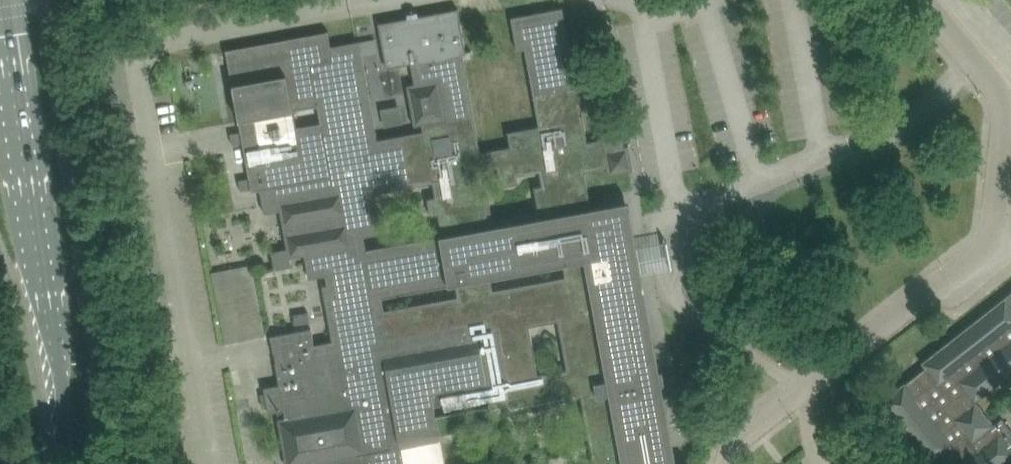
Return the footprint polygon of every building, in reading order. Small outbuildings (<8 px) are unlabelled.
[(416,132),(378,139),(365,68),(362,56),(362,55),(360,42),(360,40),(356,41),(331,46),(328,31),(226,50),(239,121),(241,131),(231,133),(232,144),(243,142),(250,178),(239,180),(241,190),(252,189),(252,191),(260,190),(265,213),(280,210),(287,248),(272,251),(273,259),(275,268),(292,265),(291,257),(305,255),(309,278),(326,275),(327,284),(322,285),(330,329),(331,332),(332,340),(314,343),(312,329),(312,328),(305,329),(271,335),(274,352),(275,352),(276,362),(275,362),(279,384),(274,385),(264,387),(267,406),(269,412),(284,409),(286,417),(278,418),(286,463),(445,463),(436,416),(501,403),(502,411),(581,397),(584,411),(593,463),(677,463),(642,274),(637,246),(629,201),(608,206),(592,209),(585,170),(607,166),(608,174),(633,170),(629,145),(625,145),(623,135),(587,141),(580,103),(588,102),(585,84),(577,86),(574,70),(563,7),(534,13),(511,17),(517,50),(525,49),(531,78),(539,125),(508,131),(511,146),(481,151),(463,54),(463,53),(467,53),(460,17),(459,8),(378,23),(380,31),(387,67),(411,63),(415,83),(407,85),(414,126),(415,125),(422,124),(423,130),(416,132)] [(375,39),(360,42),(362,55),(377,52),(375,39)] [(252,265),(212,272),(225,343),(265,336),(252,265)] [(921,362),(925,368),(905,383),(905,382),(882,399),(933,463),(1004,463),(1010,458),(1010,429),(1002,418),(994,424),(976,401),(1010,374),(1010,293),(921,362)]
